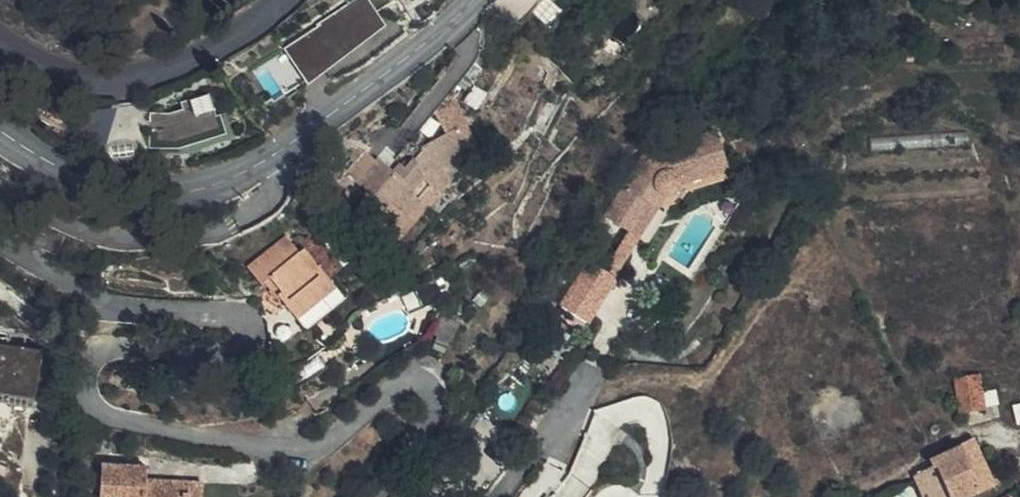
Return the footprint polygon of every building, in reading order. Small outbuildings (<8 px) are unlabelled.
[(326,7),(301,20),(309,35),(334,21),(326,7)] [(146,146),(178,147),(225,134),(219,115),(212,117),(204,94),(180,102),(183,115),(149,112),(146,146)] [(605,213),(631,234),(655,203),(661,208),(669,196),(677,199),(679,198),(684,195),(688,191),(689,187),(686,182),(731,163),(721,128),(661,147),(605,213)] [(969,130),(873,136),(874,150),(970,144),(969,130)] [(415,158),(405,170),(406,171),(421,188),(440,180),(436,169),(463,157),(453,134),(413,153),(415,158)] [(406,171),(405,170),(401,175),(395,170),(390,177),(371,163),(350,191),(380,214),(371,226),(373,228),(387,238),(388,239),(414,208),(411,205),(417,196),(406,171)] [(421,188),(406,171),(417,196),(422,191),(420,188),(421,188)] [(443,187),(440,180),(421,188),(427,195),(443,187)] [(655,203),(631,234),(636,238),(661,208),(655,203)] [(387,238),(373,228),(366,238),(380,248),(387,238)] [(54,255),(61,238),(40,229),(33,245),(54,255)] [(325,271),(329,266),(339,258),(318,234),(303,247),(325,271)] [(351,291),(329,266),(325,271),(303,247),(299,251),(285,235),(248,268),(263,284),(268,281),(303,321),(329,300),(334,307),(351,291)] [(559,306),(587,322),(614,282),(585,264),(559,306)] [(38,401),(46,348),(0,341),(0,396),(38,401)] [(953,374),(959,409),(986,405),(986,403),(984,391),(981,370),(953,374)] [(995,389),(984,391),(986,403),(996,402),(995,389)] [(966,439),(954,446),(979,490),(991,483),(966,439)] [(929,459),(933,465),(951,496),(966,496),(979,490),(954,446),(929,459)] [(190,482),(150,480),(151,464),(105,462),(104,496),(189,496),(190,482)] [(933,465),(914,476),(923,496),(951,496),(933,465)] [(190,482),(189,496),(205,496),(206,482),(190,482)]
